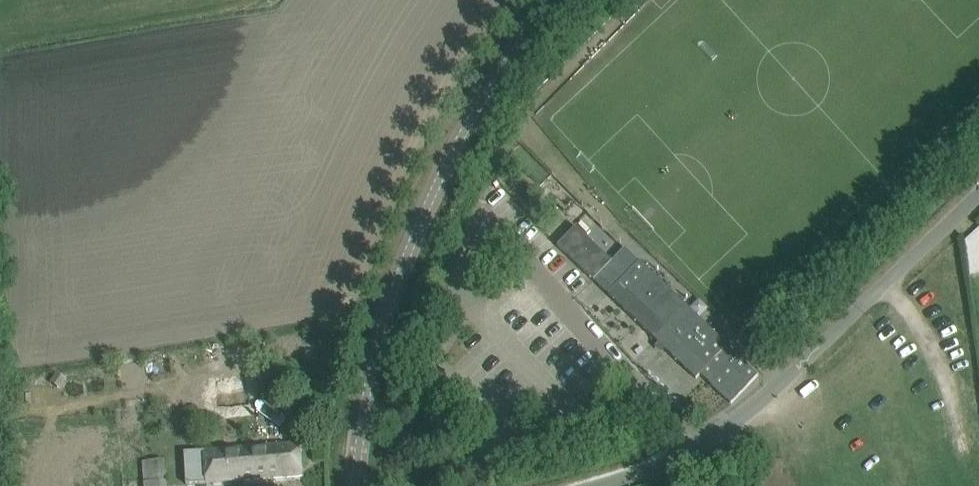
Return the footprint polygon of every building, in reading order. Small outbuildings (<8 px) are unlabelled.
[(558,245),(696,379),(701,374),(731,404),(758,375),(626,248),(612,261),(576,226),(558,245)] [(187,484),(302,476),(300,444),(184,453),(187,484)] [(143,463),(147,485),(167,485),(163,460),(143,463)]
